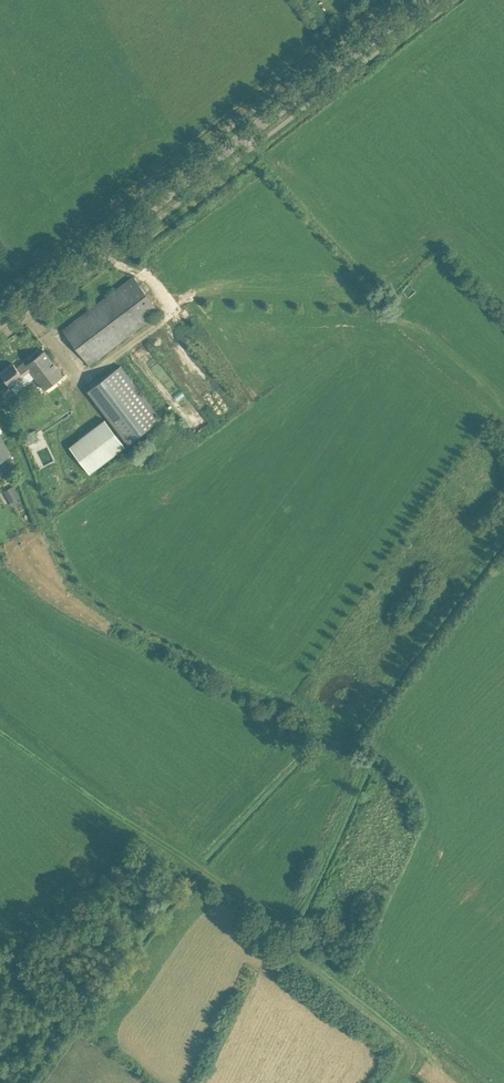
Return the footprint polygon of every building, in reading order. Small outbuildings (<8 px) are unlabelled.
[(160,311),(133,276),(63,330),(90,364),(160,311)] [(45,350),(39,355),(26,364),(25,362),(17,367),(14,363),(1,373),(10,386),(30,371),(44,389),(63,374),(45,350)] [(96,384),(88,390),(130,443),(162,419),(120,365),(113,370),(116,373),(98,387),(96,384)] [(31,424),(17,406),(10,411),(24,430),(31,424)] [(106,419),(70,447),(91,474),(127,446),(106,419)] [(36,429),(23,436),(28,445),(40,439),(36,429)] [(0,433),(0,460),(11,454),(0,433)] [(11,487),(5,490),(14,505),(20,502),(11,487)]
